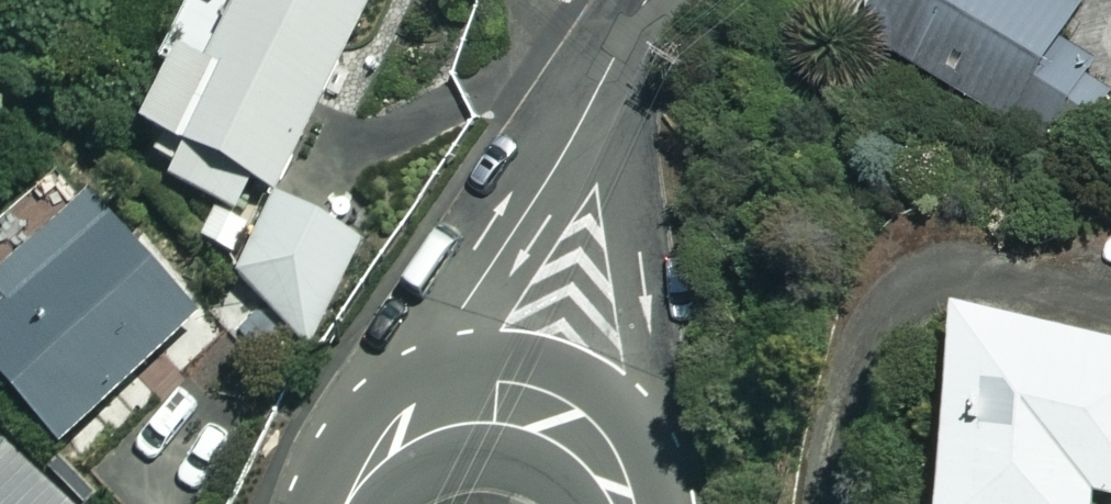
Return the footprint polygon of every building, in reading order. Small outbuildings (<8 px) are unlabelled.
[(170,67),(191,78),(162,137),(202,157),(186,189),(250,221),(267,187),(288,197),(386,0),(203,0),(170,67)] [(1110,95),(1110,15),(1088,0),(906,0),(883,37),(1074,155),(1110,95)] [(372,247),(292,202),(242,289),(322,335),(372,247)] [(112,210),(11,308),(27,324),(0,350),(0,374),(83,460),(223,325),(112,210)] [(997,318),(963,503),(1110,503),(1110,500),(1110,338),(997,318)] [(0,440),(0,503),(72,503),(0,440)]
